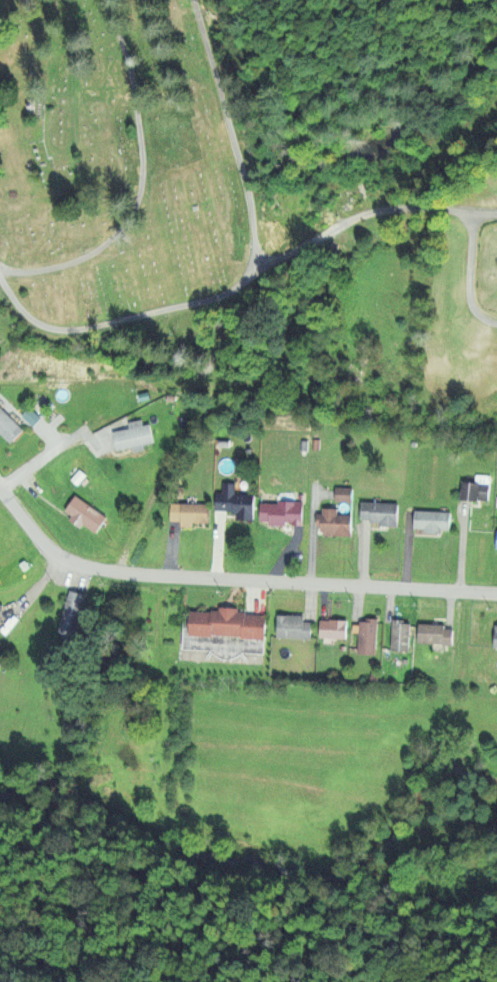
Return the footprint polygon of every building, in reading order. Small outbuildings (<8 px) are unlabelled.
[(16,443),(0,429),(0,401),(30,427),(16,443)] [(120,451),(116,434),(153,427),(156,444),(120,451)] [(491,501),(463,500),(463,481),(492,482),(491,501)] [(219,493),(224,493),(224,482),(238,482),(237,493),(257,494),(256,519),(241,518),(241,510),(218,509),(219,493)] [(335,486),(357,486),(356,502),(334,501),(335,486)] [(65,510),(77,493),(110,516),(99,532),(65,510)] [(263,501),(307,502),(306,522),(262,521),(263,501)] [(402,522),(363,521),(364,501),(403,502),(402,522)] [(183,521),(184,503),(212,504),(211,522),(183,521)] [(324,506),(340,507),(340,514),(354,514),(353,535),(317,533),(318,513),(324,513),(324,506)] [(412,528),(413,511),(453,512),(453,530),(412,528)] [(71,590),(87,594),(78,635),(62,631),(71,590)] [(193,610),(215,611),(215,607),(223,607),(223,605),(241,606),(241,608),(249,608),(249,613),(272,614),(271,638),(247,636),(247,632),(214,630),(214,633),(192,632),(193,610)] [(311,637),(279,636),(279,614),(307,614),(307,622),(311,622),(311,637)] [(381,617),(380,648),(364,647),(365,617),(381,617)] [(349,638),(322,637),(323,618),(350,619),(349,638)] [(405,650),(405,651),(392,650),(394,618),(407,618),(407,623),(413,623),(412,651),(405,650)] [(420,623),(446,623),(446,627),(456,628),(456,642),(420,641),(420,623)]
